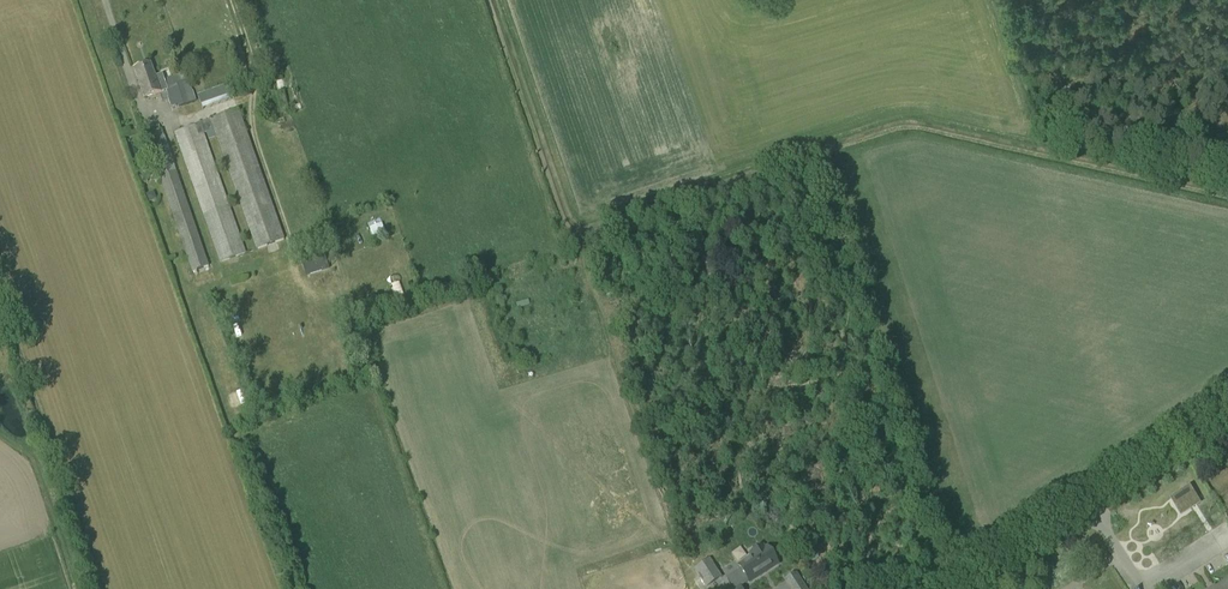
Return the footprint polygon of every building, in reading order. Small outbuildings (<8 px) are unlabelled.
[(156,76),(151,63),(134,69),(144,99),(162,93),(167,91),(172,89),(178,105),(178,107),(190,104),(189,103),(197,101),(194,89),(186,92),(182,80),(176,82),(174,75),(164,79),(163,74),(156,76)] [(286,108),(293,106),(289,92),(295,90),(292,79),(278,83),(286,108)] [(235,91),(206,102),(209,110),(238,99),(235,91)] [(285,240),(239,110),(174,133),(220,263),(246,253),(204,134),(206,133),(214,130),(217,136),(257,250),(285,240)] [(192,272),(209,267),(162,130),(145,136),(192,272)] [(208,140),(217,136),(214,130),(206,133),(208,140)] [(153,192),(146,195),(148,202),(156,200),(153,192)] [(380,240),(392,234),(386,224),(375,230),(380,240)] [(395,241),(380,249),(384,257),(400,250),(395,241)] [(305,275),(329,267),(323,249),(299,256),(305,275)] [(403,281),(395,283),(398,297),(407,295),(403,281)] [(240,345),(259,343),(258,331),(239,333),(240,345)] [(218,351),(221,363),(230,360),(227,348),(218,351)] [(277,398),(279,385),(269,384),(267,396),(277,398)] [(230,394),(234,406),(246,402),(242,390),(230,394)] [(739,586),(748,580),(749,581),(777,563),(767,548),(764,550),(762,547),(751,554),(753,557),(739,566),(741,569),(726,578),(733,588),(739,586)] [(709,560),(695,569),(706,587),(721,578),(709,560)] [(790,564),(778,567),(780,577),(792,573),(790,564)] [(787,580),(790,585),(799,579),(796,574),(787,580)] [(1214,588),(1212,585),(1205,588),(1227,588),(1227,580),(1214,588)]
